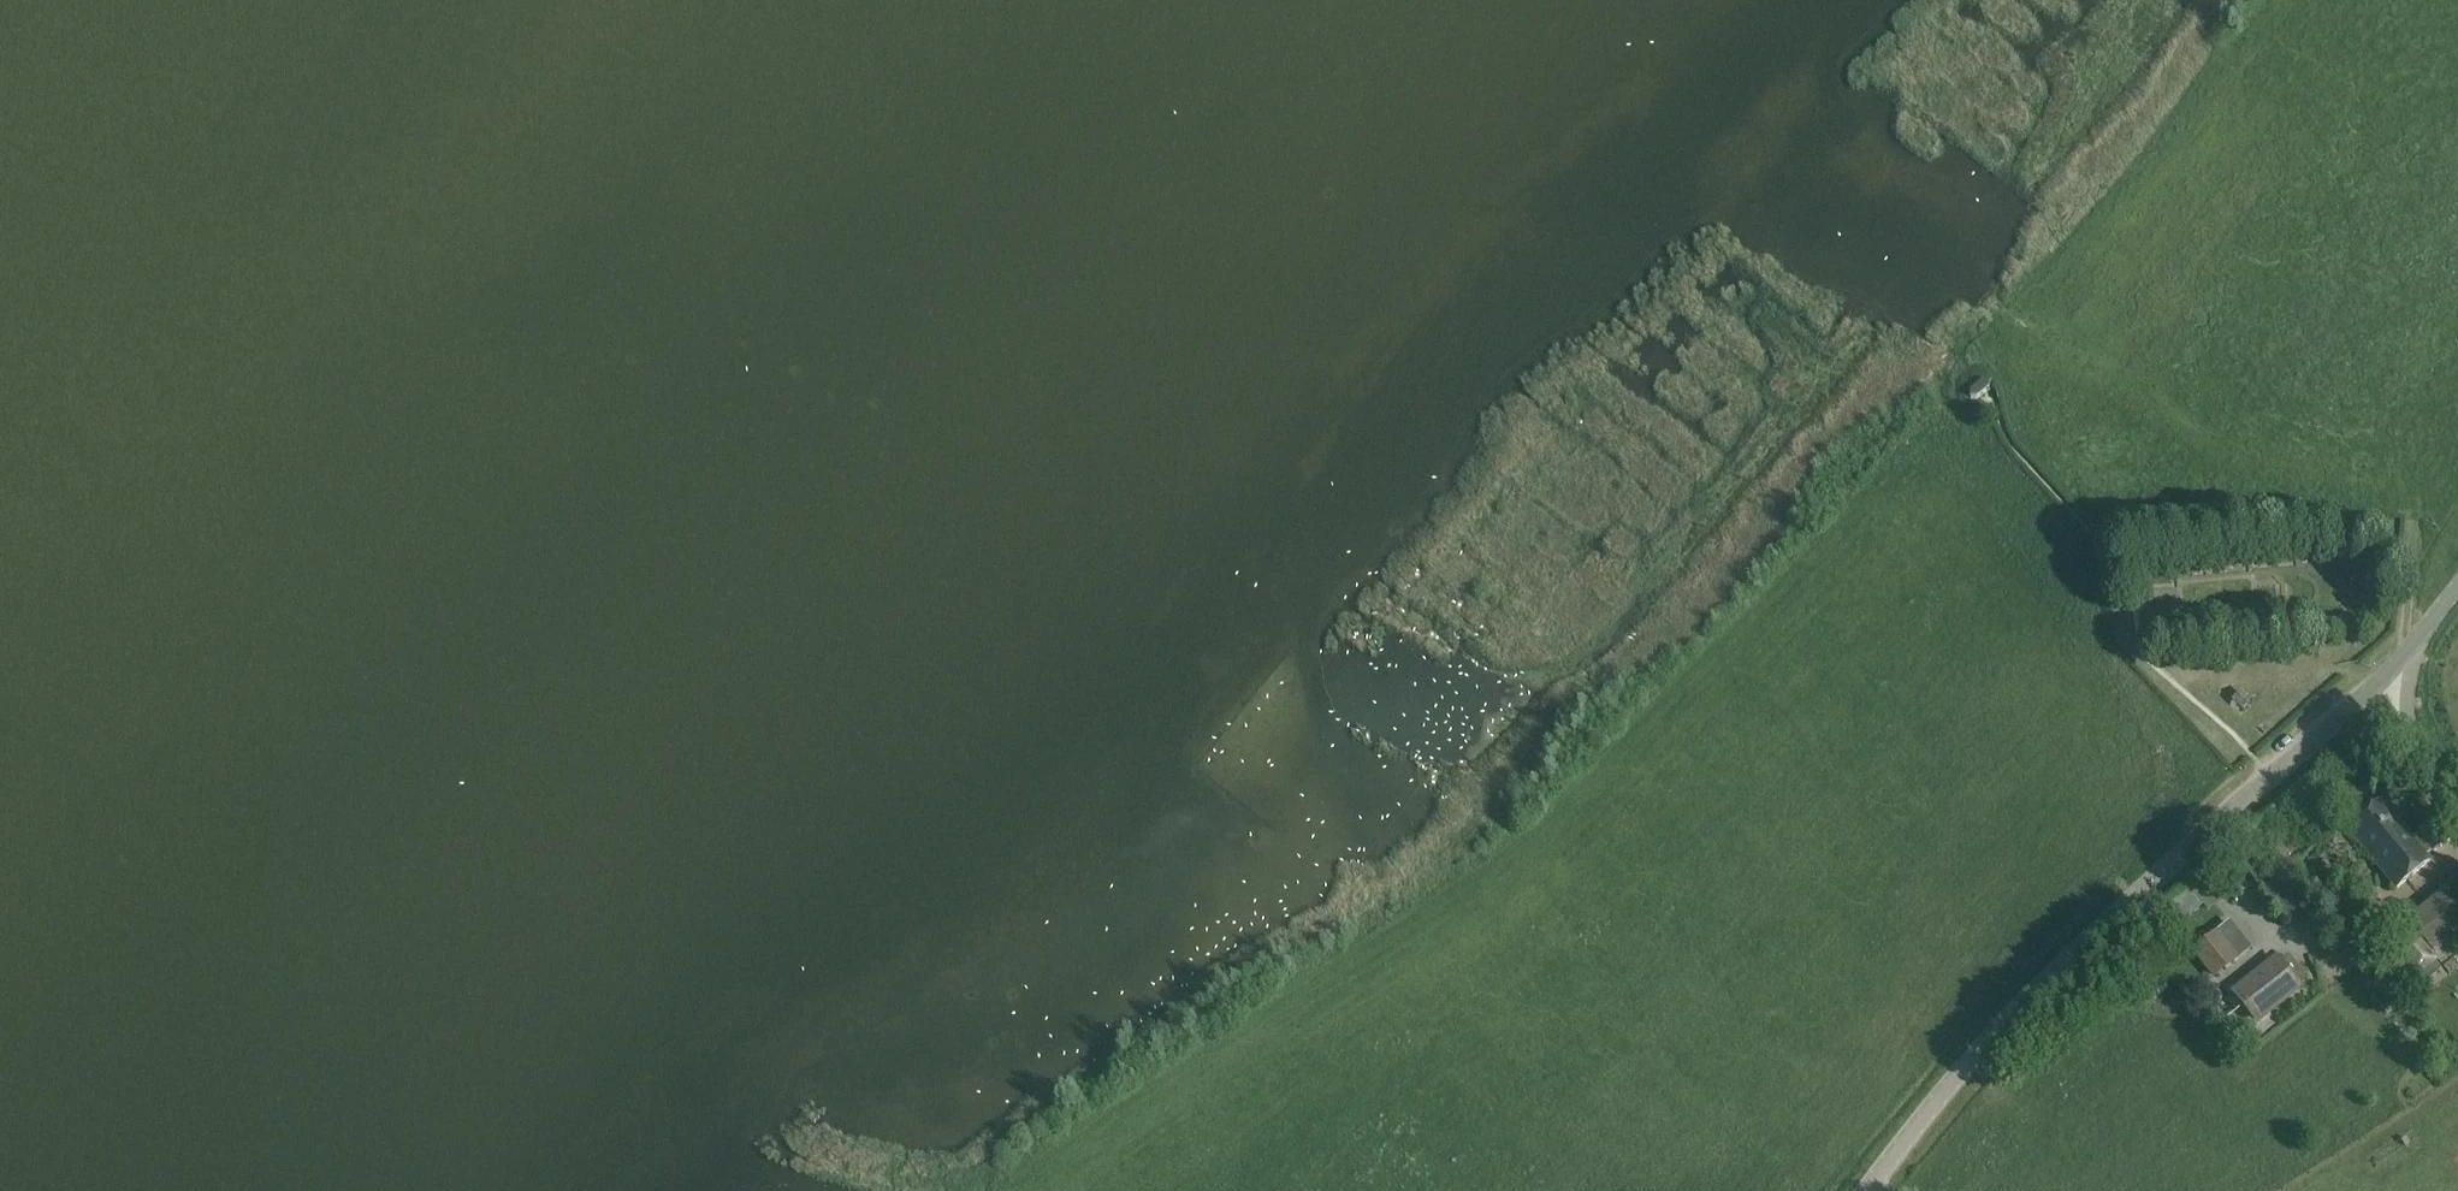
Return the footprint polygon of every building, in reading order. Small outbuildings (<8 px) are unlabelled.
[(2396,888),(2425,864),(2429,861),(2424,855),(2430,850),(2432,853),(2449,839),(2433,819),(2416,833),(2418,836),(2412,841),(2380,801),(2347,828),(2396,888)] [(2457,946),(2457,868),(2400,916),(2405,922),(2438,962),(2457,946)] [(2196,951),(2214,974),(2233,958),(2215,936),(2196,951)] [(2287,956),(2278,964),(2275,960),(2235,992),(2257,1020),(2307,980),(2287,956)]
